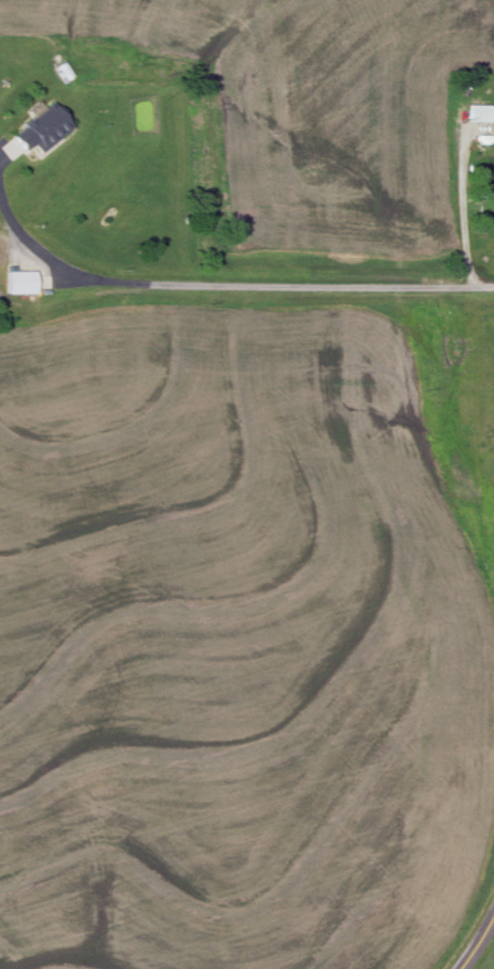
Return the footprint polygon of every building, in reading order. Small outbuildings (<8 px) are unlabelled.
[(488,95),(465,95),(465,123),(488,123),(488,95)] [(35,155),(70,130),(50,102),(40,109),(34,102),(21,111),(28,121),(6,137),(18,153),(28,146),(35,155)] [(30,272),(1,273),(2,295),(30,295),(30,272)]
